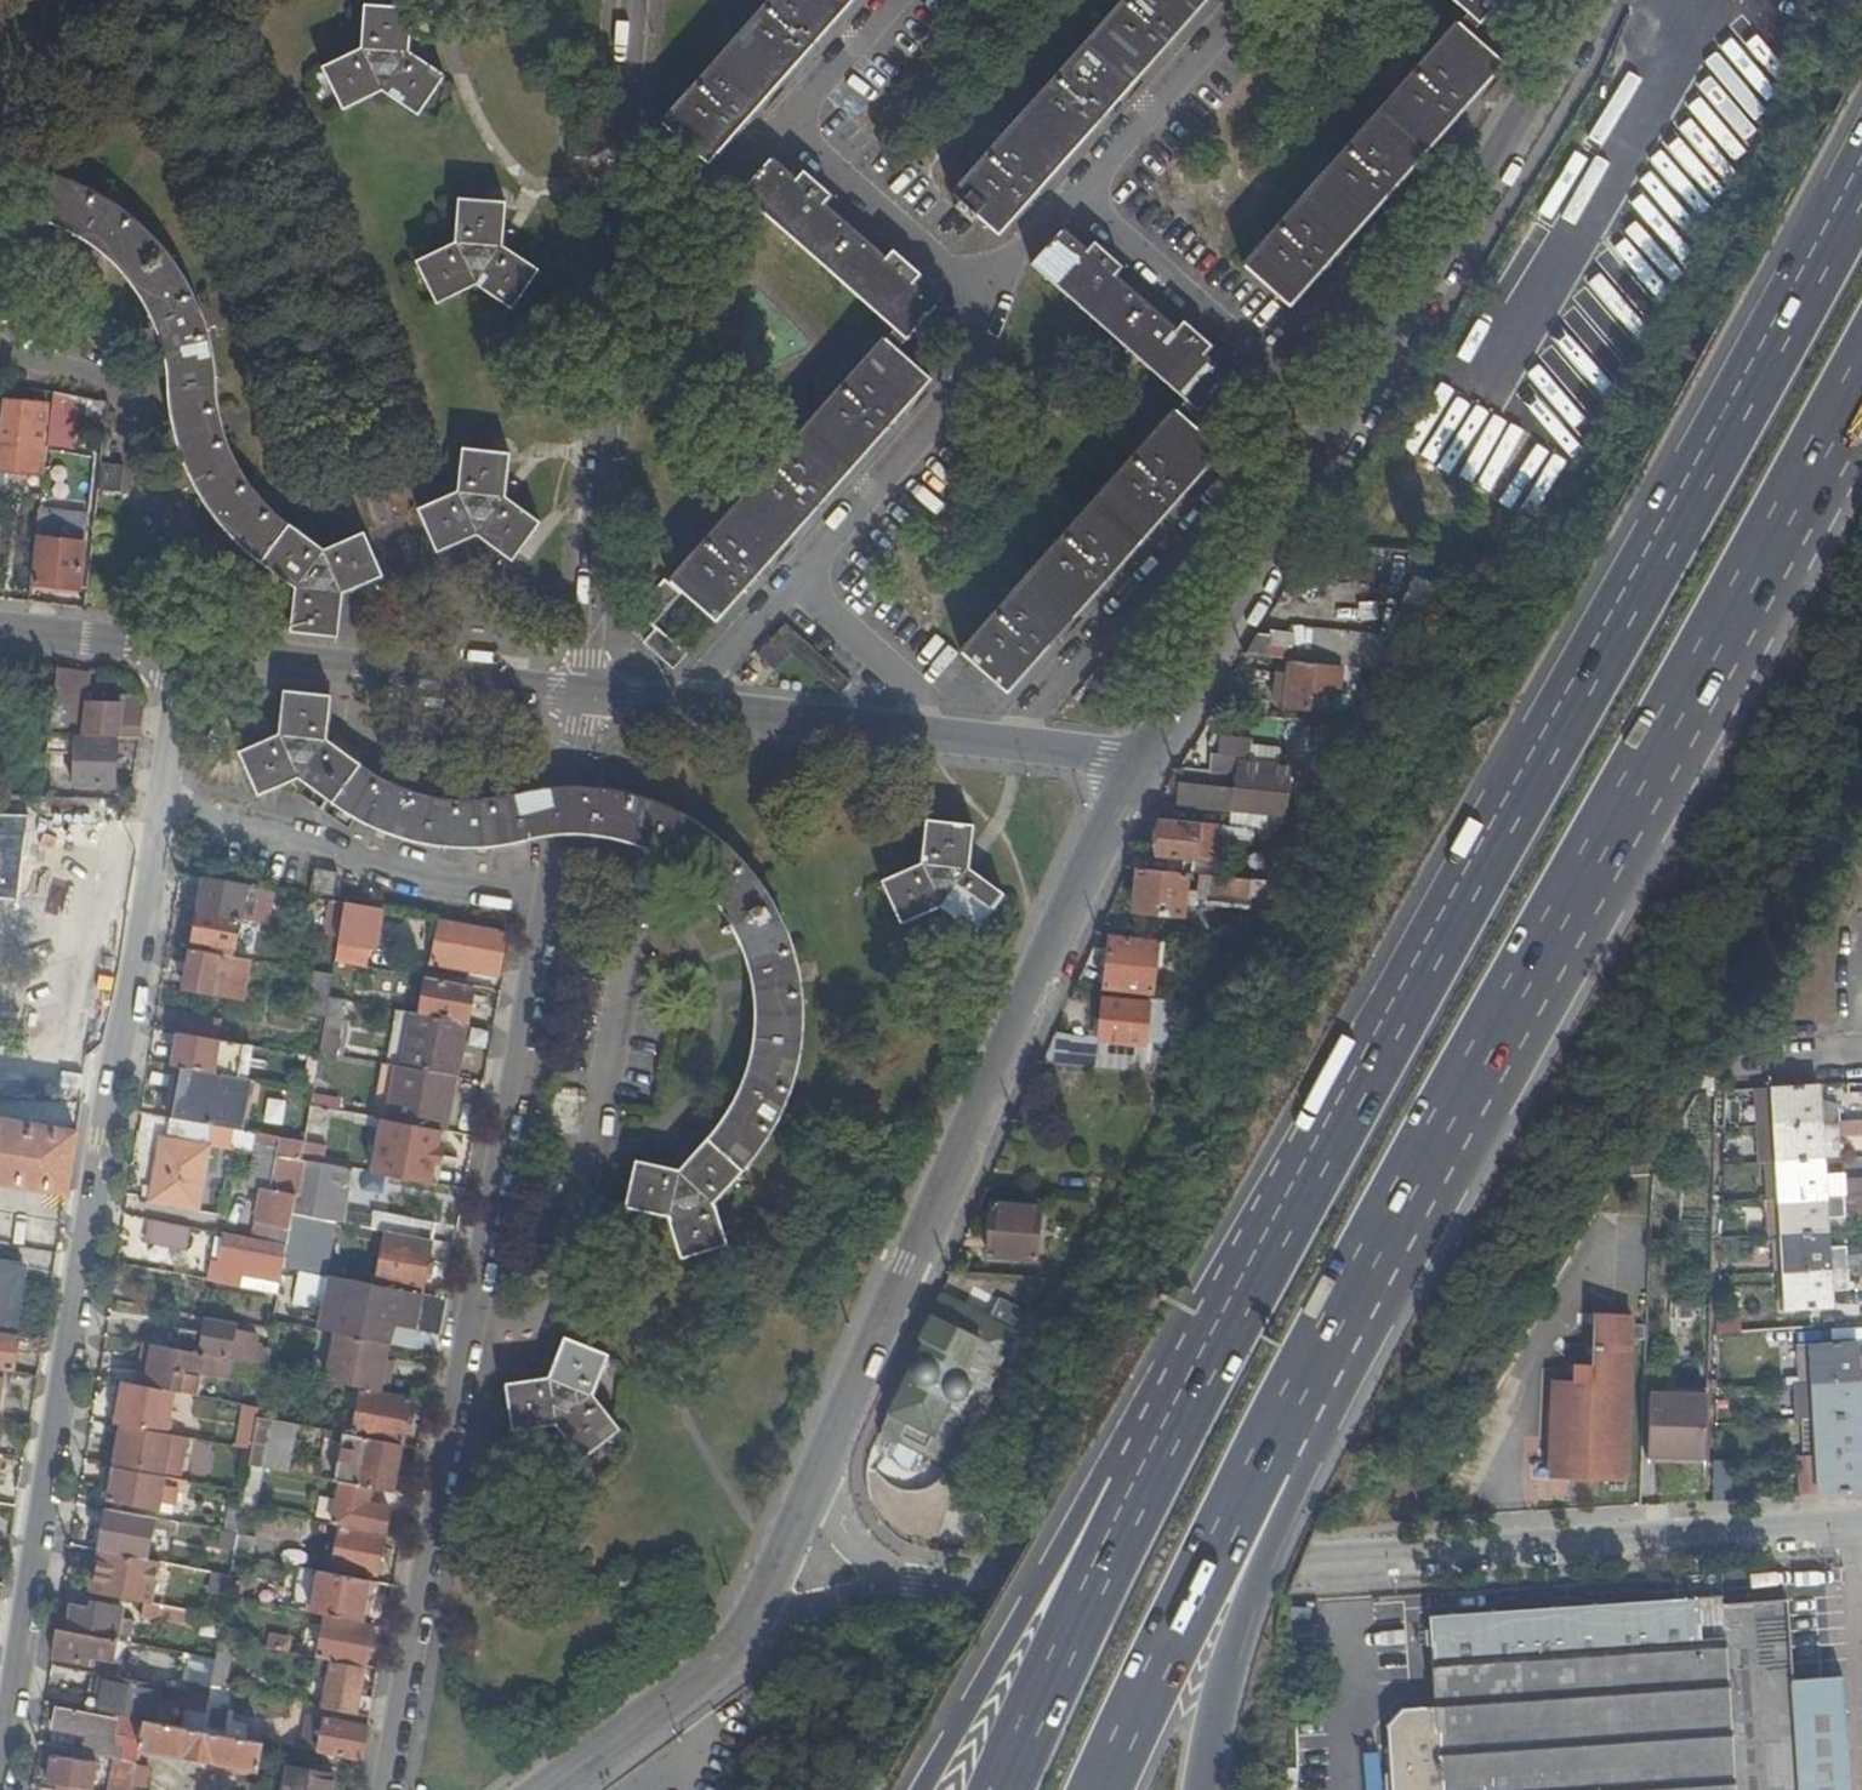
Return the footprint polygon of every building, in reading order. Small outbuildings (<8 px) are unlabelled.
[(663,124),(708,163),(852,0),(773,0),(663,124)] [(953,195),(960,201),(955,207),(971,221),(976,215),(998,235),(1205,0),(1125,0),(953,195)] [(1244,265),(1290,305),(1504,63),(1471,33),(1500,0),(1452,0),(1467,13),(1344,151),(1244,265)] [(1289,0),(1263,0),(1261,9),(1285,14),(1289,0)] [(384,91),(420,115),(446,76),(409,51),(412,8),(364,5),(361,50),(323,68),(344,109),(384,91)] [(643,642),(674,669),(688,654),(654,624),(682,592),(716,622),(930,380),(896,350),(935,306),(911,285),(918,276),(892,253),(884,262),(821,206),(828,197),(801,173),(794,182),(770,161),(741,194),(895,329),(671,583),(666,578),(636,613),(651,626),(653,630),(643,642)] [(296,588),(290,632),(338,637),(343,594),(383,577),(365,534),(325,550),(316,545),(309,541),(297,533),(288,525),(280,519),(264,502),(253,487),(239,464),(230,444),(223,424),(220,411),(215,382),(214,366),(213,354),(210,340),(205,324),(202,315),(197,303),(190,287),(182,273),(175,263),(168,253),(156,239),(146,228),(139,222),(123,207),(106,197),(91,189),(73,180),(51,172),(37,217),(54,223),(80,237),(87,242),(106,256),(114,264),(123,273),(139,293),(145,304),(153,319),(161,340),(164,351),(166,361),(172,412),(176,430),(182,449),(189,467),(194,479),(204,499),(213,512),(233,538),(242,548),(264,567),(276,576),(296,588)] [(477,285),(514,310),(540,272),(504,247),(507,202),(460,199),(457,244),(418,263),(438,305),(477,285)] [(1186,401),(962,652),(1007,692),(1192,484),(1221,450),(1189,421),(1226,378),(1203,357),(1211,348),(1185,325),(1176,335),(1113,278),(1120,268),(1094,244),(1085,254),(1061,232),(1031,265),(1186,401)] [(1301,368),(1317,350),(1298,334),(1283,352),(1301,368)] [(107,422),(109,402),(76,397),(74,418),(107,422)] [(0,443),(0,526),(1,526),(7,470),(42,473),(49,406),(7,402),(3,443),(0,443)] [(478,537),(514,563),(541,524),(507,499),(510,455),(464,450),(459,495),(420,511),(439,554),(478,537)] [(125,467),(102,464),(99,491),(123,494),(125,467)] [(41,539),(35,584),(79,589),(85,544),(63,541),(67,514),(41,510),(37,538),(41,539)] [(791,654),(837,694),(840,694),(851,682),(786,623),(757,655),(775,671),(791,654)] [(1371,665),(1390,634),(1325,625),(1270,630),(1269,635),(1267,653),(1291,656),(1343,662),(1371,665)] [(1267,653),(1269,635),(1261,630),(1247,651),(1267,653)] [(1343,662),(1291,656),(1289,670),(1283,669),(1281,680),(1277,680),(1275,697),(1286,698),(1286,701),(1312,704),(1315,685),(1340,689),(1343,662)] [(1084,685),(1101,701),(1117,683),(1099,668),(1084,685)] [(90,675),(58,671),(50,737),(117,739),(140,740),(146,703),(87,700),(90,675)] [(327,741),(332,700),(285,694),(280,737),(241,754),(258,796),(299,779),(318,795),(340,811),(355,819),(376,830),(389,835),(407,841),(423,845),(435,847),(457,849),(465,849),(470,849),(497,846),(506,845),(513,844),(528,842),(537,792),(523,794),(491,801),(470,802),(448,801),(436,799),(419,795),(407,791),(395,787),(383,781),(369,773),(357,765),(347,758),(327,741)] [(1197,744),(1195,766),(1221,768),(1234,769),(1239,733),(1205,729),(1204,745),(1197,744)] [(116,788),(117,739),(50,737),(49,750),(74,751),(74,770),(74,785),(74,788),(116,788)] [(1187,765),(1179,764),(1169,781),(1182,782),(1187,765)] [(1195,766),(1187,765),(1182,782),(1180,803),(1233,808),(1236,783),(1221,782),(1221,768),(1195,766)] [(74,770),(64,770),(64,784),(74,785),(74,770)] [(1281,788),(1282,774),(1238,770),(1236,783),(1281,788)] [(1284,813),(1288,807),(1290,789),(1281,788),(1236,783),(1233,808),(1284,813)] [(591,789),(575,790),(560,790),(544,791),(537,792),(528,842),(560,837),(576,837),(590,837),(599,790),(591,789)] [(599,790),(590,837),(598,838),(609,840),(618,842),(630,846),(641,850),(652,855),(669,865),(678,871),(691,880),(699,887),(703,892),(715,907),(727,923),(735,937),(740,948),(747,967),(751,979),(753,991),(756,1009),(756,1019),(755,1039),(753,1055),(750,1070),(745,1085),(738,1101),(734,1110),(723,1126),(714,1139),(704,1150),(690,1164),(680,1173),(637,1163),(627,1208),(669,1217),(683,1260),(729,1246),(715,1205),(738,1184),(743,1179),(746,1175),(755,1165),(773,1139),(776,1134),(778,1127),(785,1114),(793,1092),(795,1087),(797,1076),(800,1065),(802,1044),(804,1021),(804,1011),(803,1001),(801,990),(795,961),(789,942),(779,918),(770,901),(753,878),(743,866),(718,842),(702,830),(674,813),(664,809),(642,801),(624,795),(599,790)] [(1257,859),(1277,825),(1232,821),(1152,813),(1150,833),(1157,833),(1156,850),(1257,859)] [(18,898),(31,814),(0,814),(0,896),(18,898)] [(904,927),(943,910),(978,935),(1004,896),(970,873),(974,829),(929,824),(924,867),(885,884),(904,927)] [(1186,870),(1135,865),(1132,907),(1182,912),(1186,870)] [(315,868),(311,893),(335,896),(340,872),(315,868)] [(1236,894),(1247,876),(1198,871),(1196,891),(1236,894)] [(241,922),(247,886),(204,879),(198,914),(239,922),(241,922)] [(247,886),(241,922),(267,927),(274,891),(247,886)] [(371,951),(378,910),(345,904),(344,909),(340,937),(335,963),(367,969),(369,951),(371,951)] [(326,935),(340,937),(344,909),(331,907),(326,935)] [(194,941),(219,945),(234,948),(239,922),(198,914),(194,941)] [(496,976),(504,933),(440,921),(433,964),(496,976)] [(1104,984),(1152,988),(1155,961),(1161,961),(1162,938),(1108,934),(1104,984)] [(192,950),(185,993),(243,1003),(250,961),(192,950)] [(310,1014),(326,1016),(329,999),(333,976),(318,973),(310,1014)] [(426,980),(420,1016),(467,1024),(474,989),(426,980)] [(1149,999),(1103,995),(1100,1037),(1146,1041),(1149,999)] [(347,1003),(329,999),(326,1016),(326,1018),(324,1028),(342,1032),(347,1003)] [(412,1014),(403,1068),(454,1077),(458,1078),(467,1024),(420,1016),(412,1014)] [(218,1041),(221,1023),(183,1016),(173,1067),(183,1069),(213,1074),(239,1079),(245,1046),(218,1041)] [(328,1060),(324,1098),(374,1103),(378,1065),(328,1060)] [(444,1132),(454,1077),(403,1068),(398,1067),(386,1121),(444,1132)] [(171,1099),(167,1118),(171,1119),(235,1130),(244,1080),(239,1079),(213,1074),(183,1069),(177,1100),(171,1099)] [(244,1080),(235,1130),(243,1132),(252,1081),(244,1080)] [(1819,1081),(1753,1085),(1756,1156),(1762,1156),(1764,1194),(1773,1194),(1777,1304),(1829,1302),(1829,1288),(1847,1287),(1847,1263),(1861,1262),(1861,1239),(1827,1239),(1825,1204),(1861,1202),(1861,1175),(1840,1176),(1836,1129),(1861,1128),(1861,1114),(1845,1115),(1845,1103),(1820,1103),(1819,1081)] [(1750,1089),(1722,1090),(1722,1122),(1751,1121),(1750,1089)] [(337,1168),(347,1114),(311,1107),(305,1143),(302,1161),(310,1163),(337,1168)] [(232,1146),(235,1130),(171,1119),(167,1138),(207,1145),(208,1142),(232,1146)] [(76,1132),(0,1120),(0,1183),(67,1194),(76,1132)] [(266,1189),(255,1239),(287,1245),(292,1216),(296,1194),(302,1161),(305,1143),(266,1136),(264,1145),(276,1148),(281,1149),(272,1190),(268,1189),(266,1189)] [(163,1142),(158,1169),(203,1177),(209,1148),(163,1142)] [(268,1189),(272,1190),(281,1149),(276,1148),(268,1189)] [(301,1217),(310,1163),(302,1161),(296,1194),(292,1216),(301,1217)] [(310,1163),(301,1217),(326,1222),(342,1225),(352,1171),(337,1168),(310,1163)] [(198,1208),(203,1177),(158,1169),(152,1202),(198,1208)] [(1039,1201),(992,1198),(986,1250),(1033,1253),(1039,1201)] [(355,1227),(370,1230),(372,1221),(385,1224),(387,1216),(358,1210),(355,1227)] [(316,1276),(326,1222),(301,1217),(292,1216),(287,1245),(283,1269),(283,1270),(316,1276)] [(372,1221),(370,1230),(386,1233),(432,1242),(435,1225),(387,1216),(385,1224),(372,1221)] [(187,1247),(191,1227),(148,1219),(145,1239),(187,1247)] [(386,1233),(377,1287),(422,1295),(432,1242),(386,1233)] [(242,1277),(281,1283),(283,1270),(283,1269),(287,1245),(255,1239),(225,1234),(219,1267),(210,1265),(209,1274),(217,1275),(216,1282),(240,1287),(242,1277)] [(12,1335),(23,1267),(0,1264),(0,1333),(12,1335)] [(337,1280),(331,1279),(321,1331),(327,1333),(337,1280)] [(377,1287),(337,1280),(327,1333),(339,1335),(392,1345),(395,1326),(433,1333),(440,1298),(422,1295),(377,1287)] [(1674,1301),(1693,1301),(1694,1284),(1675,1283),(1674,1301)] [(950,1450),(963,1420),(995,1348),(1007,1322),(975,1308),(939,1291),(932,1307),(922,1330),(933,1335),(929,1347),(921,1348),(916,1357),(915,1363),(919,1372),(914,1383),(907,1380),(889,1422),(888,1424),(893,1426),(890,1432),(904,1439),(908,1431),(950,1450)] [(1594,1376),(1588,1376),(1586,1437),(1584,1474),(1627,1475),(1632,1309),(1597,1308),(1594,1376)] [(158,1327),(154,1346),(155,1346),(221,1359),(243,1363),(266,1367),(269,1350),(254,1347),(256,1335),(237,1331),(238,1325),(207,1319),(204,1336),(158,1327)] [(18,1336),(12,1335),(0,1333),(0,1370),(4,1371),(12,1372),(18,1336)] [(389,1394),(393,1374),(386,1372),(388,1362),(392,1345),(339,1335),(330,1382),(362,1389),(389,1394)] [(1817,1488),(1861,1485),(1861,1426),(1859,1426),(1857,1392),(1861,1392),(1861,1349),(1855,1349),(1854,1337),(1798,1340),(1802,1413),(1814,1413),(1816,1449),(1817,1488)] [(512,1432),(556,1427),(582,1459),(619,1429),(592,1397),(608,1355),(564,1339),(548,1380),(506,1385),(512,1432)] [(144,1344),(137,1386),(147,1388),(155,1346),(154,1346),(144,1344)] [(239,1381),(243,1363),(221,1359),(155,1346),(147,1388),(174,1393),(186,1395),(190,1372),(239,1381)] [(386,1372),(393,1374),(396,1363),(388,1362),(386,1372)] [(1586,1437),(1588,1376),(1554,1375),(1550,1473),(1584,1474),(1586,1437)] [(124,1383),(116,1424),(123,1426),(166,1434),(174,1393),(147,1388),(137,1386),(124,1383)] [(1704,1453),(1707,1387),(1651,1386),(1650,1452),(1704,1453)] [(362,1389),(352,1436),(368,1440),(402,1446),(411,1398),(389,1394),(362,1389)] [(280,1395),(262,1392),(259,1409),(257,1418),(275,1422),(280,1395)] [(244,1406),(237,1447),(250,1449),(257,1409),(244,1406)] [(275,1422),(257,1418),(252,1450),(249,1466),(262,1468),(273,1470),(281,1423),(275,1422)] [(295,1425),(281,1423),(273,1470),(286,1473),(295,1425)] [(184,1437),(169,1434),(166,1434),(123,1426),(117,1463),(178,1474),(184,1437)] [(352,1436),(334,1433),(333,1440),(342,1442),(335,1482),(341,1483),(347,1484),(379,1491),(393,1493),(402,1446),(368,1440),(352,1436)] [(1794,1450),(1797,1489),(1817,1488),(1816,1449),(1794,1450)] [(1704,1457),(1703,1496),(1723,1494),(1725,1457),(1704,1457)] [(262,1468),(249,1466),(244,1492),(242,1508),(255,1510),(262,1468)] [(152,1510),(158,1476),(115,1468),(109,1501),(152,1510)] [(376,1507),(379,1491),(347,1484),(341,1483),(333,1525),(383,1534),(389,1509),(376,1507)] [(229,1508),(225,1532),(237,1534),(241,1511),(229,1508)] [(107,1510),(100,1551),(147,1560),(152,1527),(175,1531),(177,1523),(107,1510)] [(340,1529),(333,1567),(376,1575),(383,1537),(340,1529)] [(220,1550),(234,1552),(237,1534),(225,1532),(223,1532),(220,1550)] [(147,1560),(100,1551),(94,1587),(89,1586),(87,1592),(144,1603),(151,1604),(159,1563),(147,1560)] [(301,1569),(293,1610),(326,1616),(361,1623),(369,1582),(301,1569)] [(230,1576),(213,1573),(209,1593),(226,1597),(230,1576)] [(1718,1593),(1616,1599),(1570,1602),(1513,1606),(1432,1612),(1433,1625),(1428,1625),(1429,1641),(1431,1641),(1432,1653),(1436,1652),(1438,1700),(1402,1703),(1390,1720),(1393,1767),(1387,1768),(1389,1789),(1395,1788),(1395,1789),(1735,1789),(1718,1593)] [(1718,1593),(1735,1789),(1849,1789),(1840,1674),(1791,1677),(1783,1596),(1725,1601),(1724,1593),(1718,1593)] [(191,1625),(193,1612),(151,1604),(144,1603),(142,1615),(191,1625)] [(72,1606),(68,1631),(116,1640),(117,1636),(119,1621),(122,1609),(96,1604),(94,1610),(72,1606)] [(364,1667),(372,1625),(361,1623),(326,1616),(318,1658),(331,1660),(364,1667)] [(119,1621),(117,1636),(129,1638),(131,1623),(119,1621)] [(112,1661),(116,1640),(68,1631),(58,1629),(53,1658),(85,1664),(87,1657),(112,1661)] [(234,1642),(219,1639),(216,1659),(211,1687),(226,1689),(234,1642)] [(170,1653),(130,1651),(129,1679),(169,1680),(170,1653)] [(359,1696),(364,1667),(331,1660),(322,1708),(369,1717),(372,1699),(359,1696)] [(161,1686),(105,1675),(98,1711),(144,1720),(154,1722),(161,1686)] [(224,1718),(229,1690),(226,1689),(211,1687),(209,1696),(203,1732),(221,1735),(224,1718)] [(114,1734),(116,1718),(57,1707),(53,1727),(88,1734),(85,1754),(118,1759),(122,1760),(126,1737),(114,1734)] [(361,1759),(367,1727),(320,1717),(307,1715),(301,1748),(361,1759)] [(243,1721),(224,1718),(221,1735),(240,1739),(243,1721)] [(139,1747),(258,1770),(263,1744),(240,1739),(221,1735),(203,1732),(188,1728),(154,1722),(144,1720),(139,1747)] [(57,1789),(92,1789),(96,1764),(52,1757),(48,1783),(58,1785),(57,1789)] [(114,1780),(132,1783),(136,1764),(136,1763),(122,1760),(118,1759),(114,1780)] [(136,1764),(132,1783),(131,1789),(145,1789),(149,1766),(136,1764)] [(284,1789),(331,1789),(333,1778),(289,1768),(284,1789)]
